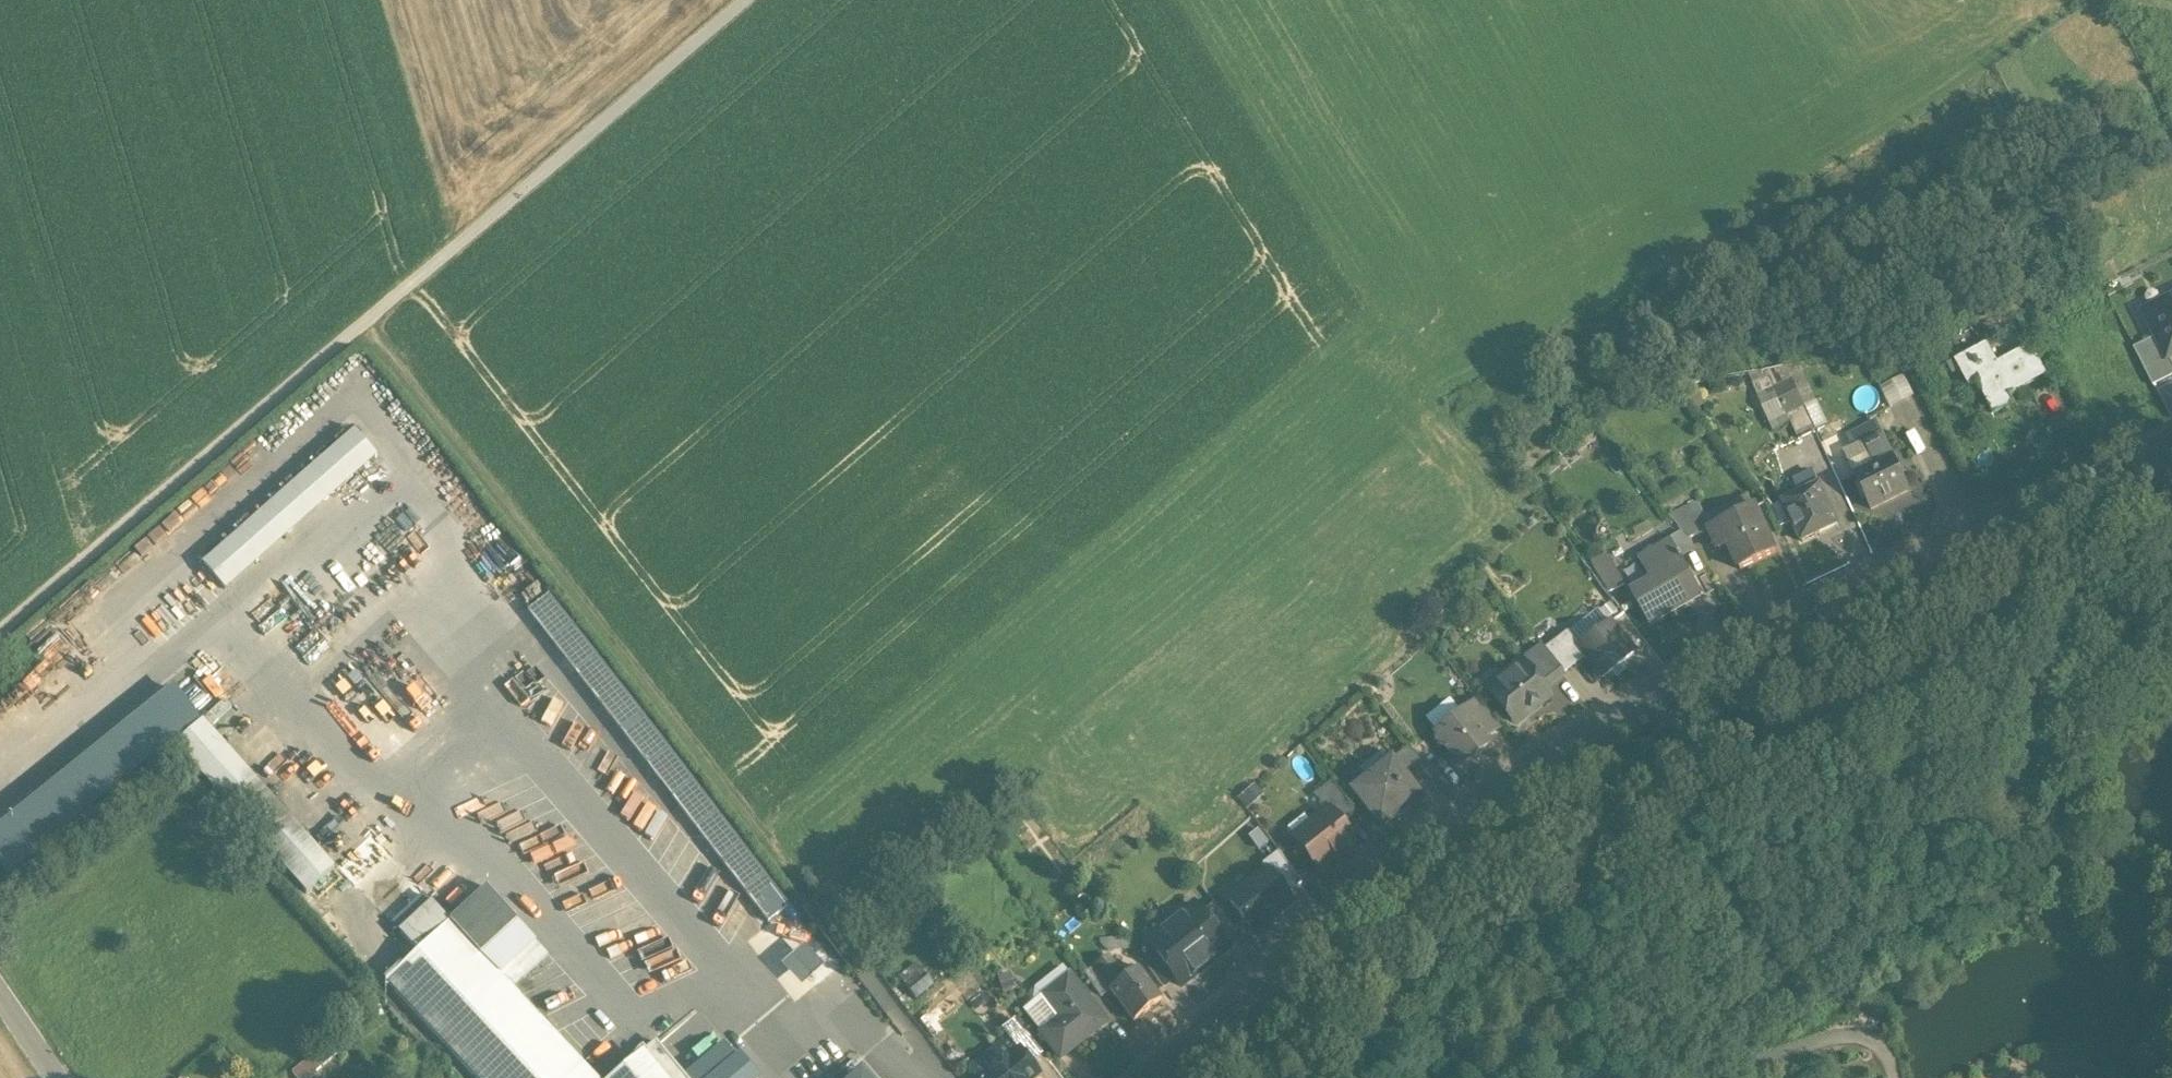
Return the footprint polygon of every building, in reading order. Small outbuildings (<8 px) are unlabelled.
[(2144,310),(2157,335),(2168,356),(2171,354),(2171,296),(2144,310)] [(2157,335),(2134,347),(2154,385),(2171,376),(2171,364),(2168,356),(2157,335)] [(2013,354),(1997,363),(1986,342),(1953,360),(1962,376),(1970,372),(1993,415),(2012,405),(2007,396),(2029,384),(2026,377),(2042,369),(2032,351),(2016,360),(2013,354)] [(1892,403),(1915,393),(1905,372),(1882,382),(1892,403)] [(1796,424),(1811,417),(1796,386),(1781,393),(1796,424)] [(1866,441),(1882,434),(1877,421),(1847,433),(1853,447),(1866,441)] [(354,434),(203,566),(225,591),(376,459),(354,434)] [(1894,458),(1893,458),(1882,434),(1866,441),(1870,451),(1849,460),(1870,507),(1908,491),(1894,458)] [(1837,522),(1813,469),(1793,478),(1799,491),(1783,498),(1801,539),(1837,522)] [(1708,523),(1697,499),(1669,512),(1687,535),(1708,525),(1708,523)] [(1718,547),(1728,542),(1739,567),(1775,551),(1753,503),(1708,523),(1718,547)] [(1686,534),(1681,528),(1670,535),(1675,545),(1686,534)] [(1670,535),(1636,553),(1649,576),(1629,586),(1646,617),(1699,589),(1675,545),(1670,535)] [(788,907),(547,596),(527,612),(768,923),(788,907)] [(1610,619),(1579,643),(1586,653),(1603,674),(1634,650),(1610,619)] [(1579,643),(1567,629),(1545,646),(1564,670),(1586,653),(1579,643)] [(1545,646),(1543,643),(1523,659),(1543,686),(1564,670),(1545,646)] [(1521,657),(1504,671),(1505,678),(1489,691),(1512,719),(1518,719),(1550,694),(1523,659),(1521,657)] [(175,746),(202,722),(173,689),(0,829),(0,852),(17,872),(175,746)] [(1499,724),(1478,697),(1464,708),(1485,736),(1485,735),(1499,724)] [(1464,708),(1434,731),(1435,733),(1435,740),(1438,745),(1444,745),(1459,764),(1489,741),(1485,735),(1485,736),(1464,708)] [(333,870),(202,722),(175,746),(306,894),(333,870)] [(1394,757),(1391,760),(1409,783),(1412,781),(1420,775),(1427,769),(1409,745),(1394,757)] [(1391,754),(1346,789),(1376,828),(1421,793),(1412,781),(1409,783),(1391,760),(1394,757),(1391,754)] [(1355,813),(1331,782),(1314,794),(1327,810),(1329,809),(1341,824),(1348,818),(1355,813)] [(1327,810),(1294,836),(1296,839),(1295,840),(1294,845),(1300,853),(1305,854),(1307,853),(1318,868),(1354,841),(1341,824),(1329,809),(1327,810)] [(1268,868),(1286,892),(1301,880),(1277,850),(1262,862),(1268,868)] [(1230,897),(1253,928),(1291,899),(1286,892),(1268,868),(1230,897)] [(517,920),(487,887),(450,921),(451,922),(480,954),(517,920)] [(1201,912),(1194,903),(1170,922),(1204,965),(1228,946),(1222,939),(1201,912)] [(1234,930),(1213,903),(1201,912),(1222,939),(1227,936),(1234,930)] [(451,922),(386,981),(475,1077),(594,1077),(480,954),(451,922)] [(1204,965),(1170,922),(1146,941),(1153,950),(1174,977),(1180,984),(1204,965)] [(1125,939),(1099,942),(1104,948),(1109,950),(1128,948),(1125,939)] [(807,949),(789,965),(804,981),(822,965),(807,949)] [(1174,977),(1153,950),(1141,958),(1163,986),(1174,977)] [(1105,957),(1093,967),(1110,989),(1118,982),(1112,975),(1116,972),(1105,957)] [(1105,1019),(1059,963),(1032,986),(1056,1015),(1042,1025),(1065,1053),(1105,1019)] [(915,965),(899,978),(915,999),(932,986),(915,965)] [(1110,989),(1093,967),(1083,974),(1102,997),(1110,991),(1109,989),(1110,989)] [(1110,989),(1109,989),(1110,991),(1133,1020),(1160,999),(1136,968),(1118,982),(1110,989)] [(1041,1051),(1016,1020),(1003,1031),(1007,1035),(1018,1049),(1019,1049),(1028,1061),(1036,1055),(1041,1051)] [(970,1065),(970,1071),(975,1077),(981,1077),(1018,1049),(1007,1035),(970,1065)] [(655,1042),(612,1077),(685,1077),(655,1042)] [(690,1074),(693,1077),(706,1077),(731,1058),(722,1047),(690,1074)] [(981,1077),(1032,1077),(1038,1073),(1028,1061),(1019,1049),(1018,1049),(981,1077)] [(707,1077),(757,1077),(737,1054),(707,1077)] [(292,1074),(295,1077),(310,1077),(321,1069),(311,1057),(292,1074)]
